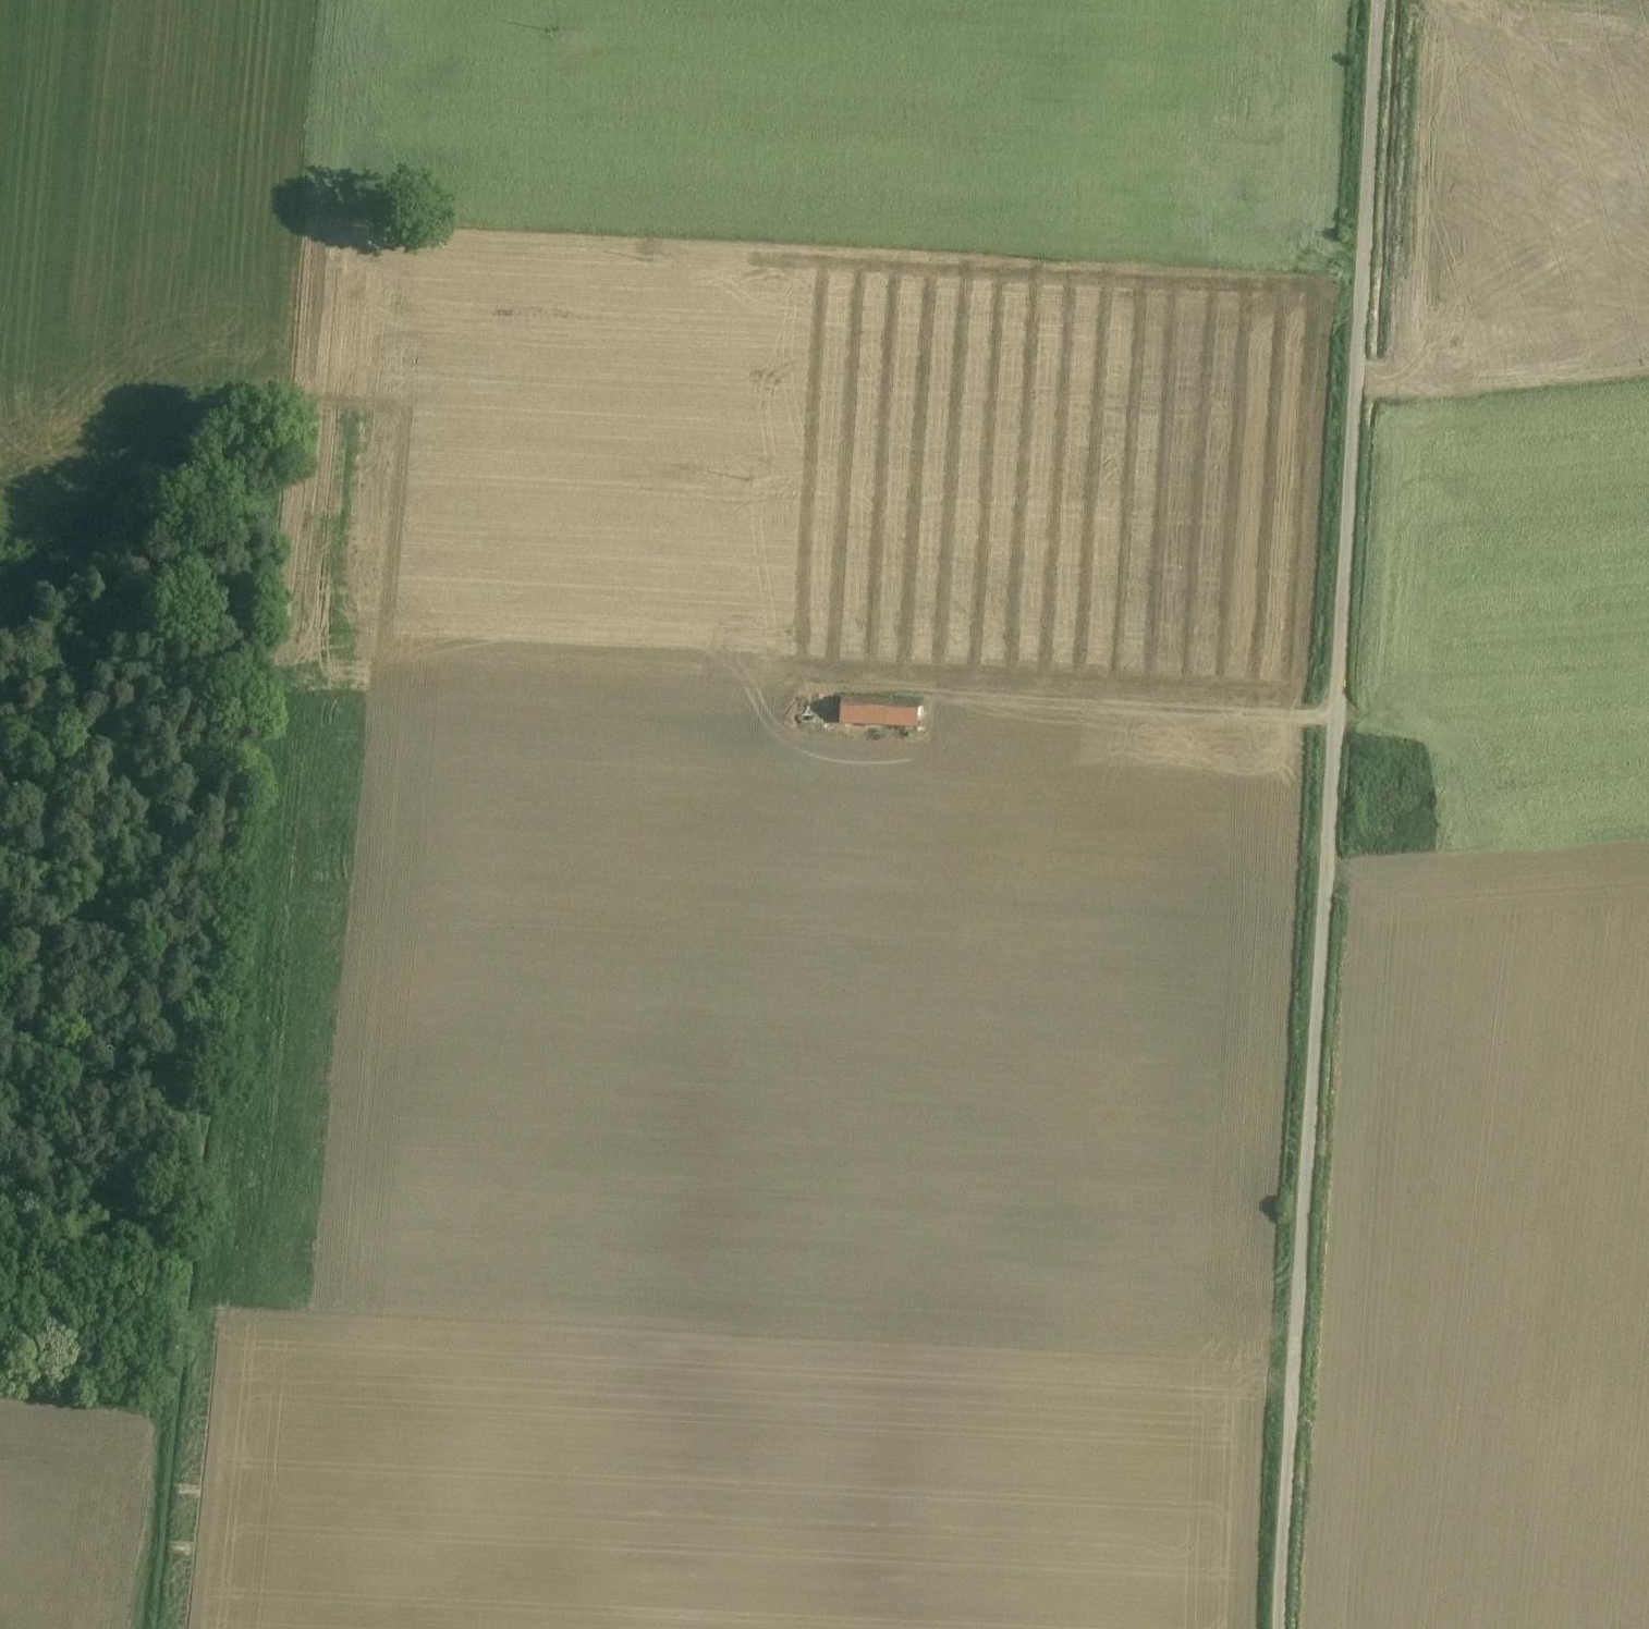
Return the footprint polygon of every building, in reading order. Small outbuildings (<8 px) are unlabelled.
[(917,704),(841,700),(839,724),(916,727),(917,704)]
